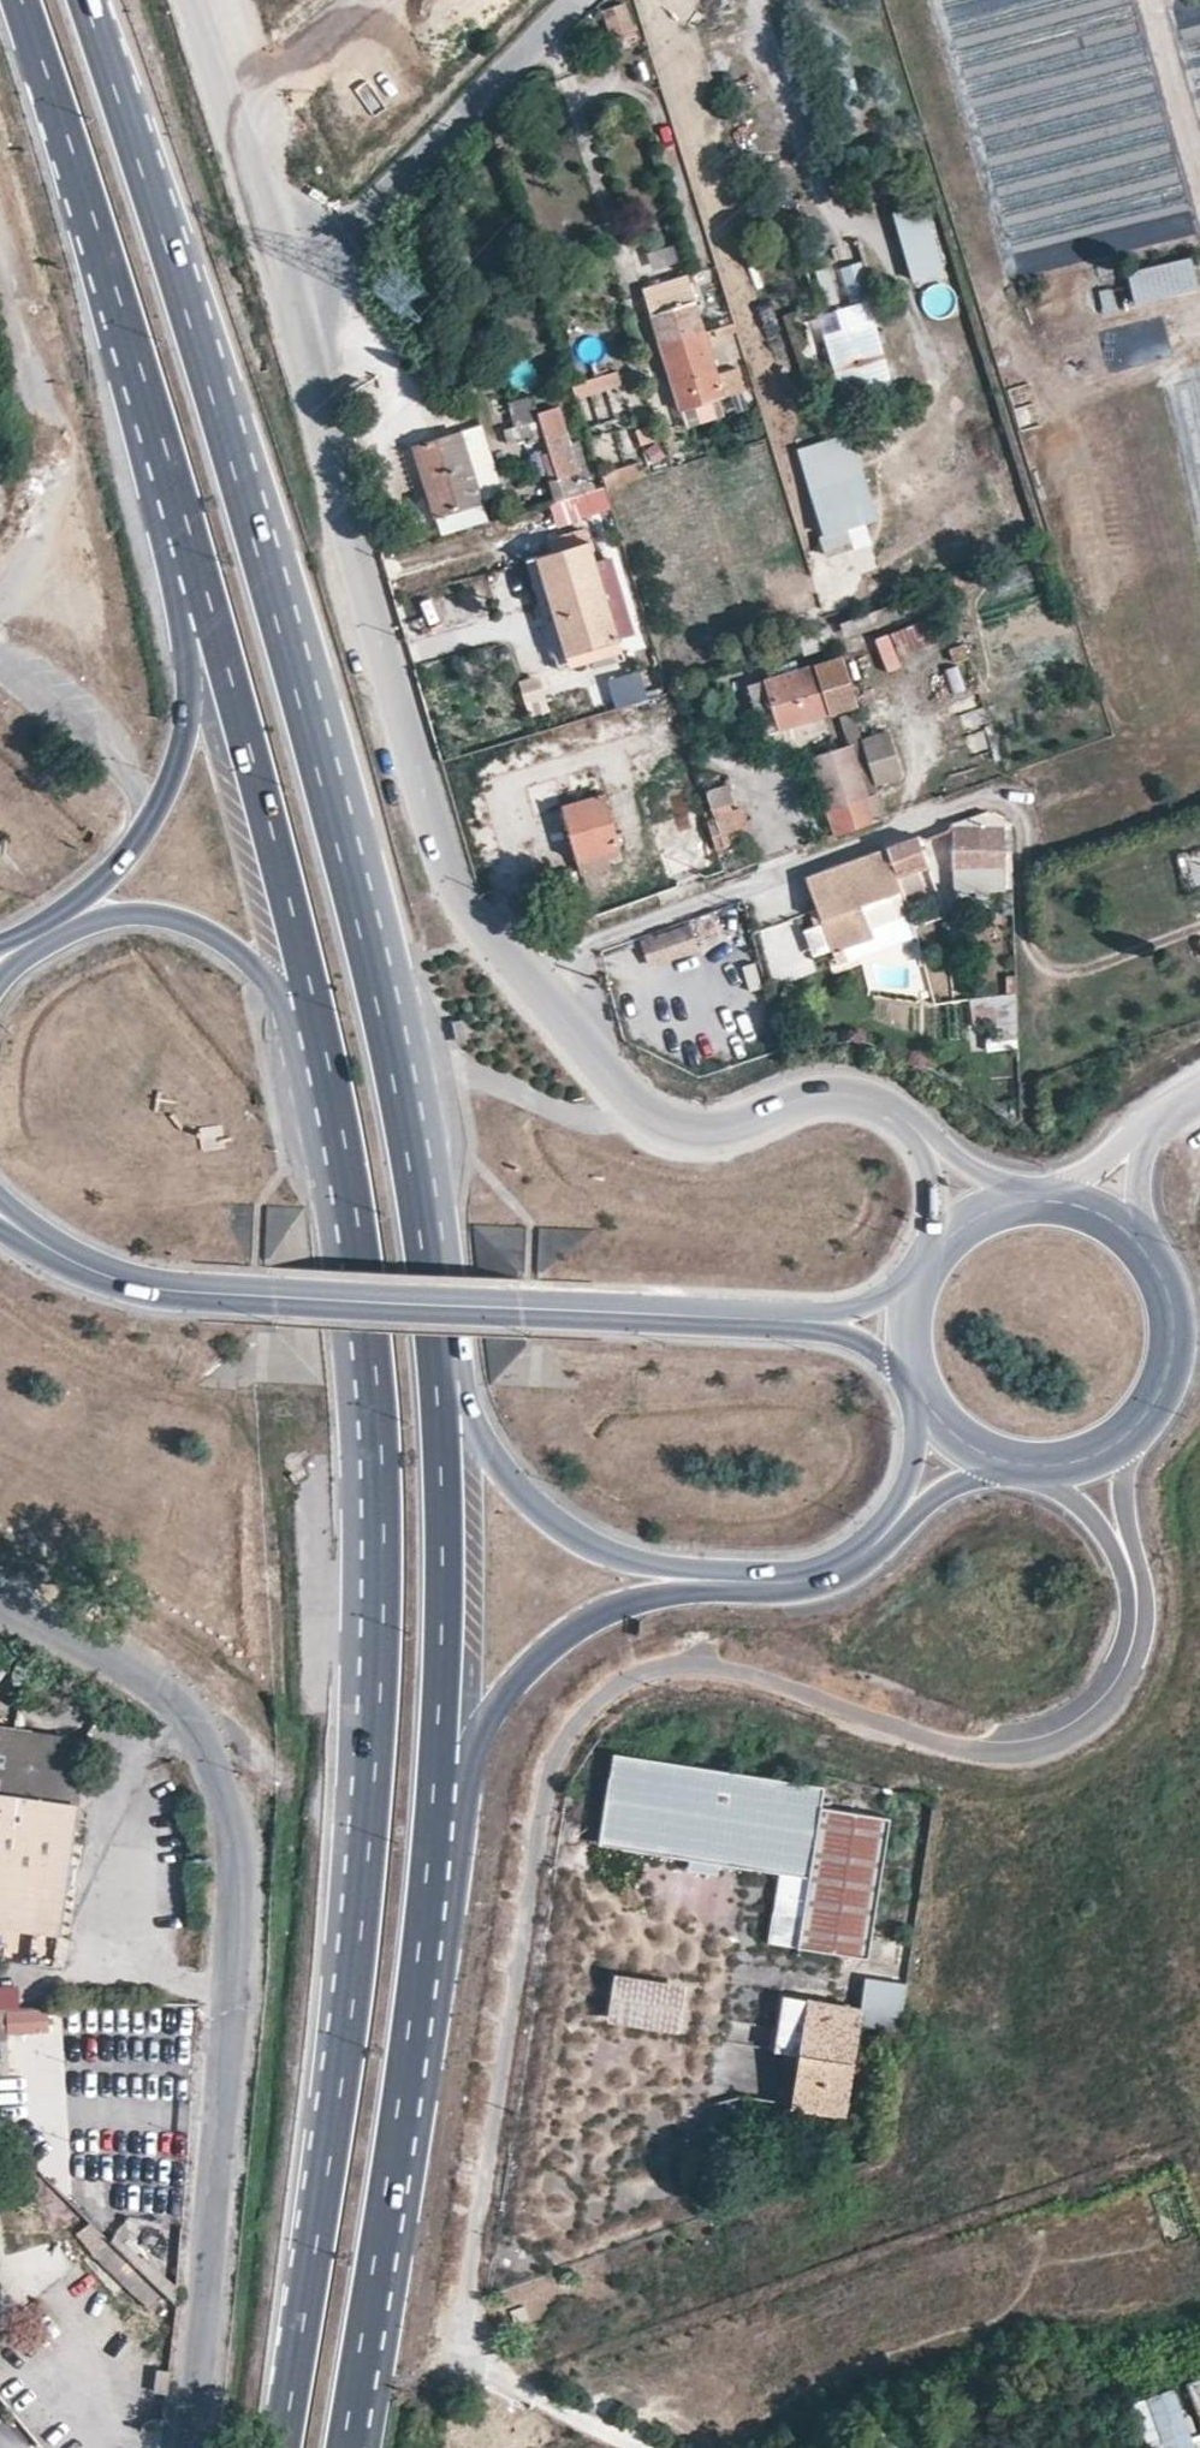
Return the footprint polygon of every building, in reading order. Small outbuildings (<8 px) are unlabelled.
[(625,3),(603,12),(620,61),(642,53),(625,3)] [(913,284),(949,274),(929,208),(893,219),(913,284)] [(1126,274),(1135,308),(1199,292),(1191,258),(1126,274)] [(864,263),(843,264),(845,300),(866,298),(864,263)] [(688,277),(642,291),(679,409),(723,395),(688,277)] [(836,308),(839,330),(827,332),(838,397),(890,388),(875,301),(836,308)] [(584,420),(627,407),(616,372),(574,384),(584,420)] [(539,419),(537,414),(534,405),(497,416),(502,430),(539,419)] [(558,409),(537,414),(539,419),(502,430),(506,444),(542,435),(554,468),(545,470),(556,503),(568,499),(578,496),(595,491),(591,477),(580,480),(558,409)] [(483,498),(501,492),(480,427),(414,447),(436,516),(485,501),(483,498)] [(635,465),(602,473),(606,487),(639,478),(635,465)] [(595,491),(578,496),(581,507),(598,501),(595,491)] [(568,499),(556,503),(550,505),(553,515),(571,510),(568,499)] [(850,547),(844,528),(817,537),(823,555),(850,547)] [(588,542),(536,557),(570,667),(620,651),(588,542)] [(891,602),(839,620),(844,634),(895,617),(891,602)] [(925,621),(886,635),(893,654),(931,641),(925,621)] [(814,629),(798,635),(804,654),(821,649),(814,629)] [(843,655),(836,657),(850,704),(859,701),(843,655)] [(836,657),(749,684),(757,713),(774,709),(781,726),(850,704),(836,657)] [(536,675),(518,683),(533,721),(551,714),(536,675)] [(860,738),(852,711),(838,715),(847,744),(811,756),(834,833),(885,816),(875,784),(860,738)] [(860,738),(875,784),(901,775),(886,729),(860,738)] [(690,812),(679,775),(661,781),(673,818),(690,812)] [(715,817),(707,820),(715,848),(742,840),(740,835),(750,831),(742,806),(731,810),(729,804),(734,802),(728,783),(706,789),(715,817)] [(603,793),(562,805),(581,876),(610,868),(607,852),(618,849),(603,793)] [(1012,889),(1012,881),(1009,819),(987,809),(952,822),(952,890),(976,890),(989,890),(1012,889)] [(869,925),(914,911),(909,895),(922,890),(914,869),(926,865),(916,834),(803,876),(832,953),(873,937),(869,925)] [(638,935),(646,963),(746,936),(739,907),(638,935)] [(801,919),(760,926),(770,981),(811,974),(801,919)] [(751,946),(740,951),(747,984),(761,980),(751,946)] [(1015,991),(1015,974),(1004,975),(1004,991),(1015,991)] [(1015,991),(1004,991),(969,994),(970,1008),(985,1007),(985,1001),(1005,998),(1006,1033),(1008,1035),(1016,1035),(1015,991)] [(467,1041),(464,1020),(455,1021),(458,1043),(467,1041)] [(82,1746),(83,1739),(0,1729),(0,1735),(82,1746)] [(0,1735),(0,1917),(59,1925),(82,1746),(0,1735)] [(599,1843),(690,1856),(717,1862),(807,1875),(797,1945),(865,1956),(888,1819),(818,1808),(820,1787),(612,1754),(599,1843)] [(717,1862),(690,1856),(687,1869),(715,1873),(717,1862)] [(686,1984),(615,1974),(609,2019),(679,2030),(686,1984)] [(859,2010),(781,1998),(774,2048),(796,2052),(788,2105),(843,2113),(859,2010)] [(50,2006),(0,2008),(0,2035),(51,2034),(50,2006)] [(150,2040),(140,2034),(134,2043),(142,2050),(150,2040)] [(112,2239),(93,2221),(77,2238),(94,2255),(112,2239)] [(112,2239),(94,2255),(150,2309),(166,2294),(112,2239)] [(156,2390),(162,2391),(166,2368),(159,2367),(156,2390)] [(167,2368),(166,2368),(162,2391),(169,2392),(173,2370),(167,2368)] [(1189,2382),(1199,2414),(1199,2379),(1189,2382)]
